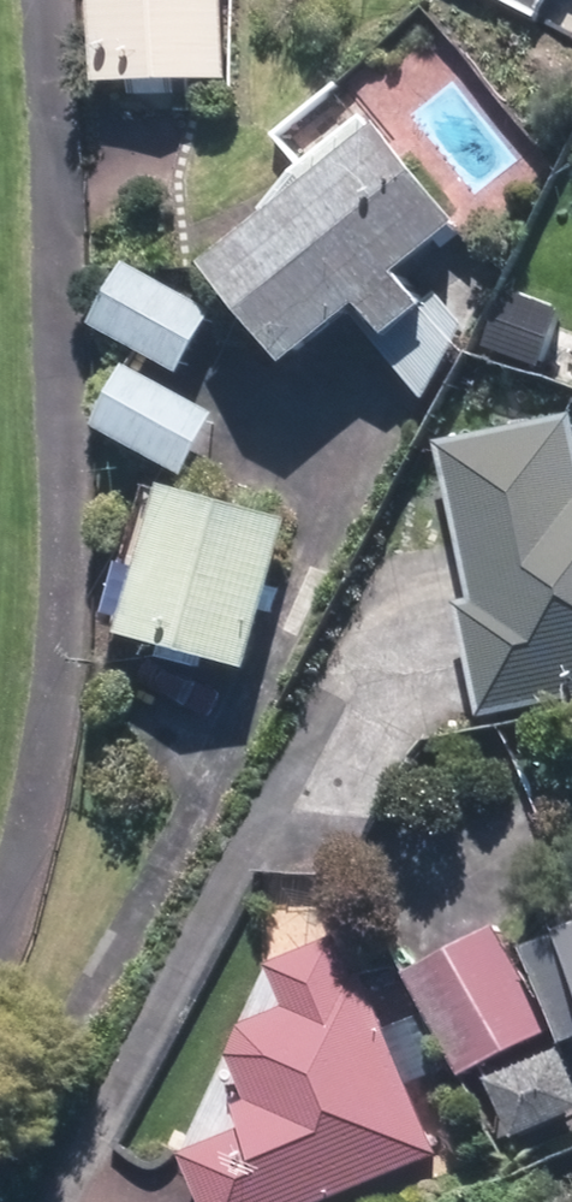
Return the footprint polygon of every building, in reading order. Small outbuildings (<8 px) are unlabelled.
[(245,73),(245,0),(116,0),(115,72),(201,73),(245,73)] [(414,115),(244,249),(324,347),(392,292),(418,323),(452,295),(426,262),(491,210),(478,194),(414,115)] [(149,259),(113,317),(195,368),(231,310),(149,259)] [(150,364),(117,415),(199,467),(231,416),(150,364)] [(499,708),(571,693),(571,411),(459,435),(491,593),(476,596),(484,637),(499,708)] [(270,655),(304,514),(186,485),(151,626),(270,655)] [(482,936),(428,965),(479,1062),(559,1020),(508,923),(482,936)] [(548,937),(571,997),(571,927),(548,937)] [(352,930),(289,957),(306,996),(262,1016),(247,1046),(268,1092),(253,1098),(262,1119),(201,1146),(223,1197),(225,1201),(319,1201),(455,1142),(379,969),(371,973),(352,930)] [(533,1128),(571,1111),(571,1045),(509,1072),(533,1128)]
